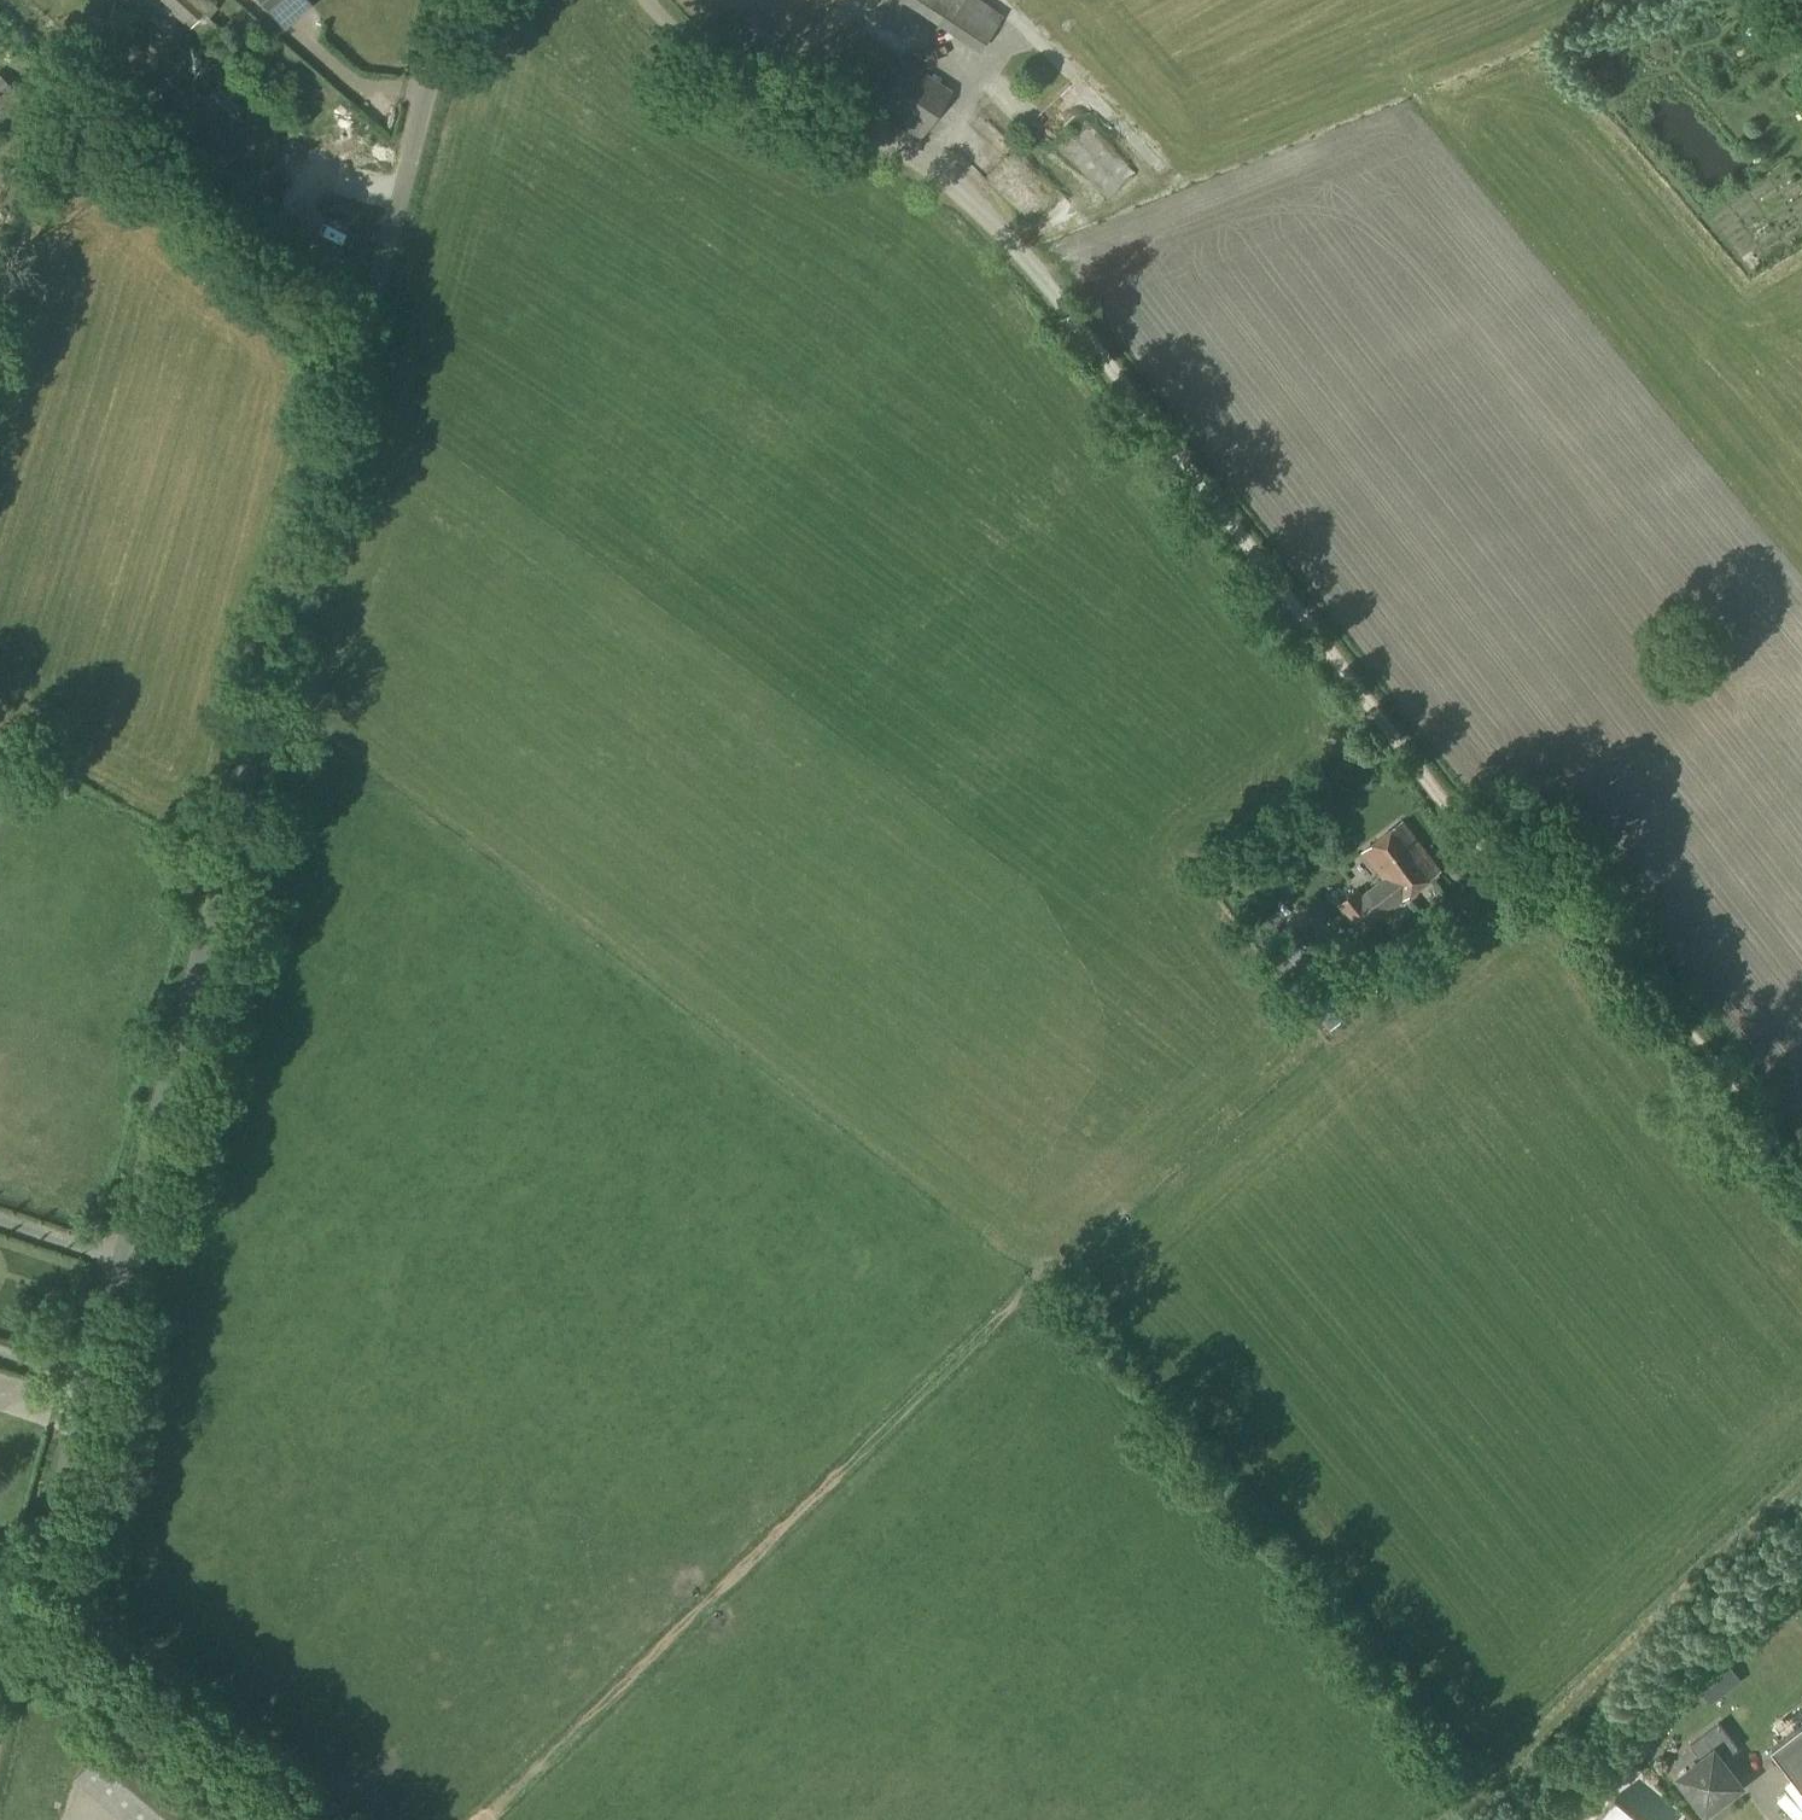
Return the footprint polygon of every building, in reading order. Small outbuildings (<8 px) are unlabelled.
[(190,29),(191,27),(207,41),(220,27),(210,17),(218,8),(210,0),(158,0),(190,29)] [(270,12),(285,30),(313,5),(309,0),(260,0),(270,12)] [(983,32),(998,38),(1010,10),(986,0),(960,0),(991,13),(983,32)] [(848,21),(815,71),(919,140),(953,90),(863,31),(848,21)] [(17,102),(12,95),(15,91),(0,75),(0,106),(2,104),(8,110),(17,102)] [(1402,902),(1441,871),(1403,821),(1363,852),(1383,878),(1363,894),(1359,888),(1338,904),(1361,934),(1402,902)] [(1297,935),(1285,917),(1272,927),(1306,974),(1337,952),(1315,922),(1297,935)] [(231,1813),(121,1720),(74,1776),(127,1819),(225,1819),(231,1813)] [(1707,1811),(1741,1785),(1722,1760),(1738,1748),(1719,1723),(1691,1745),(1702,1760),(1681,1777),(1707,1811)] [(1772,1747),(1801,1786),(1801,1725),(1772,1747)] [(1594,1819),(1645,1819),(1615,1795),(1594,1819)]
